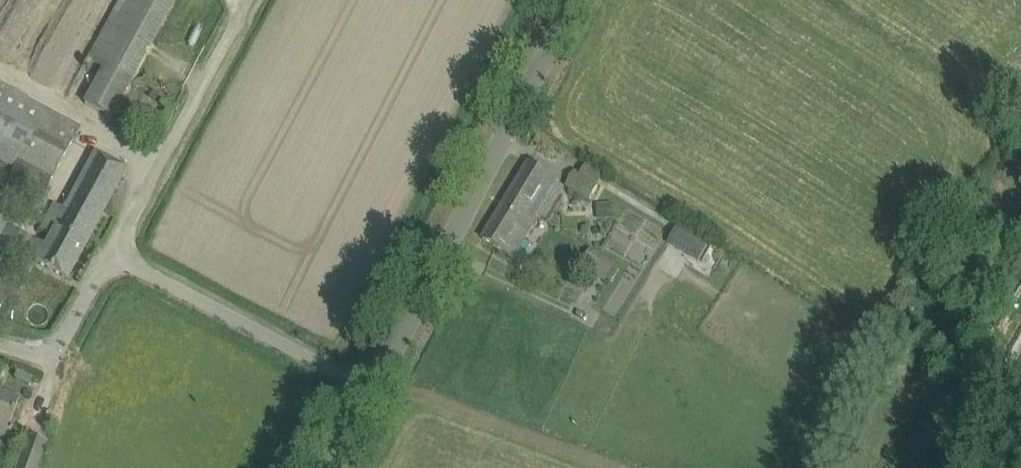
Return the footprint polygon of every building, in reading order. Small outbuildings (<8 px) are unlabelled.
[(110,117),(174,0),(120,0),(87,60),(104,69),(84,103),(110,117)] [(16,167),(11,176),(43,193),(79,124),(0,83),(0,158),(16,167)] [(109,159),(95,151),(63,209),(53,203),(39,229),(51,235),(46,246),(6,224),(12,208),(0,203),(0,247),(22,258),(23,255),(36,262),(67,279),(126,168),(109,159)] [(528,214),(541,193),(551,176),(529,163),(505,201),(538,220),(528,214)] [(588,201),(597,187),(575,174),(567,187),(588,201)] [(514,258),(538,220),(505,201),(483,239),(514,258)] [(612,219),(612,204),(597,205),(597,220),(612,219)] [(709,243),(679,225),(668,244),(697,262),(709,243)] [(8,439),(15,421),(12,419),(19,399),(0,392),(0,436),(8,439)] [(46,442),(28,435),(16,467),(37,467),(46,442)]
